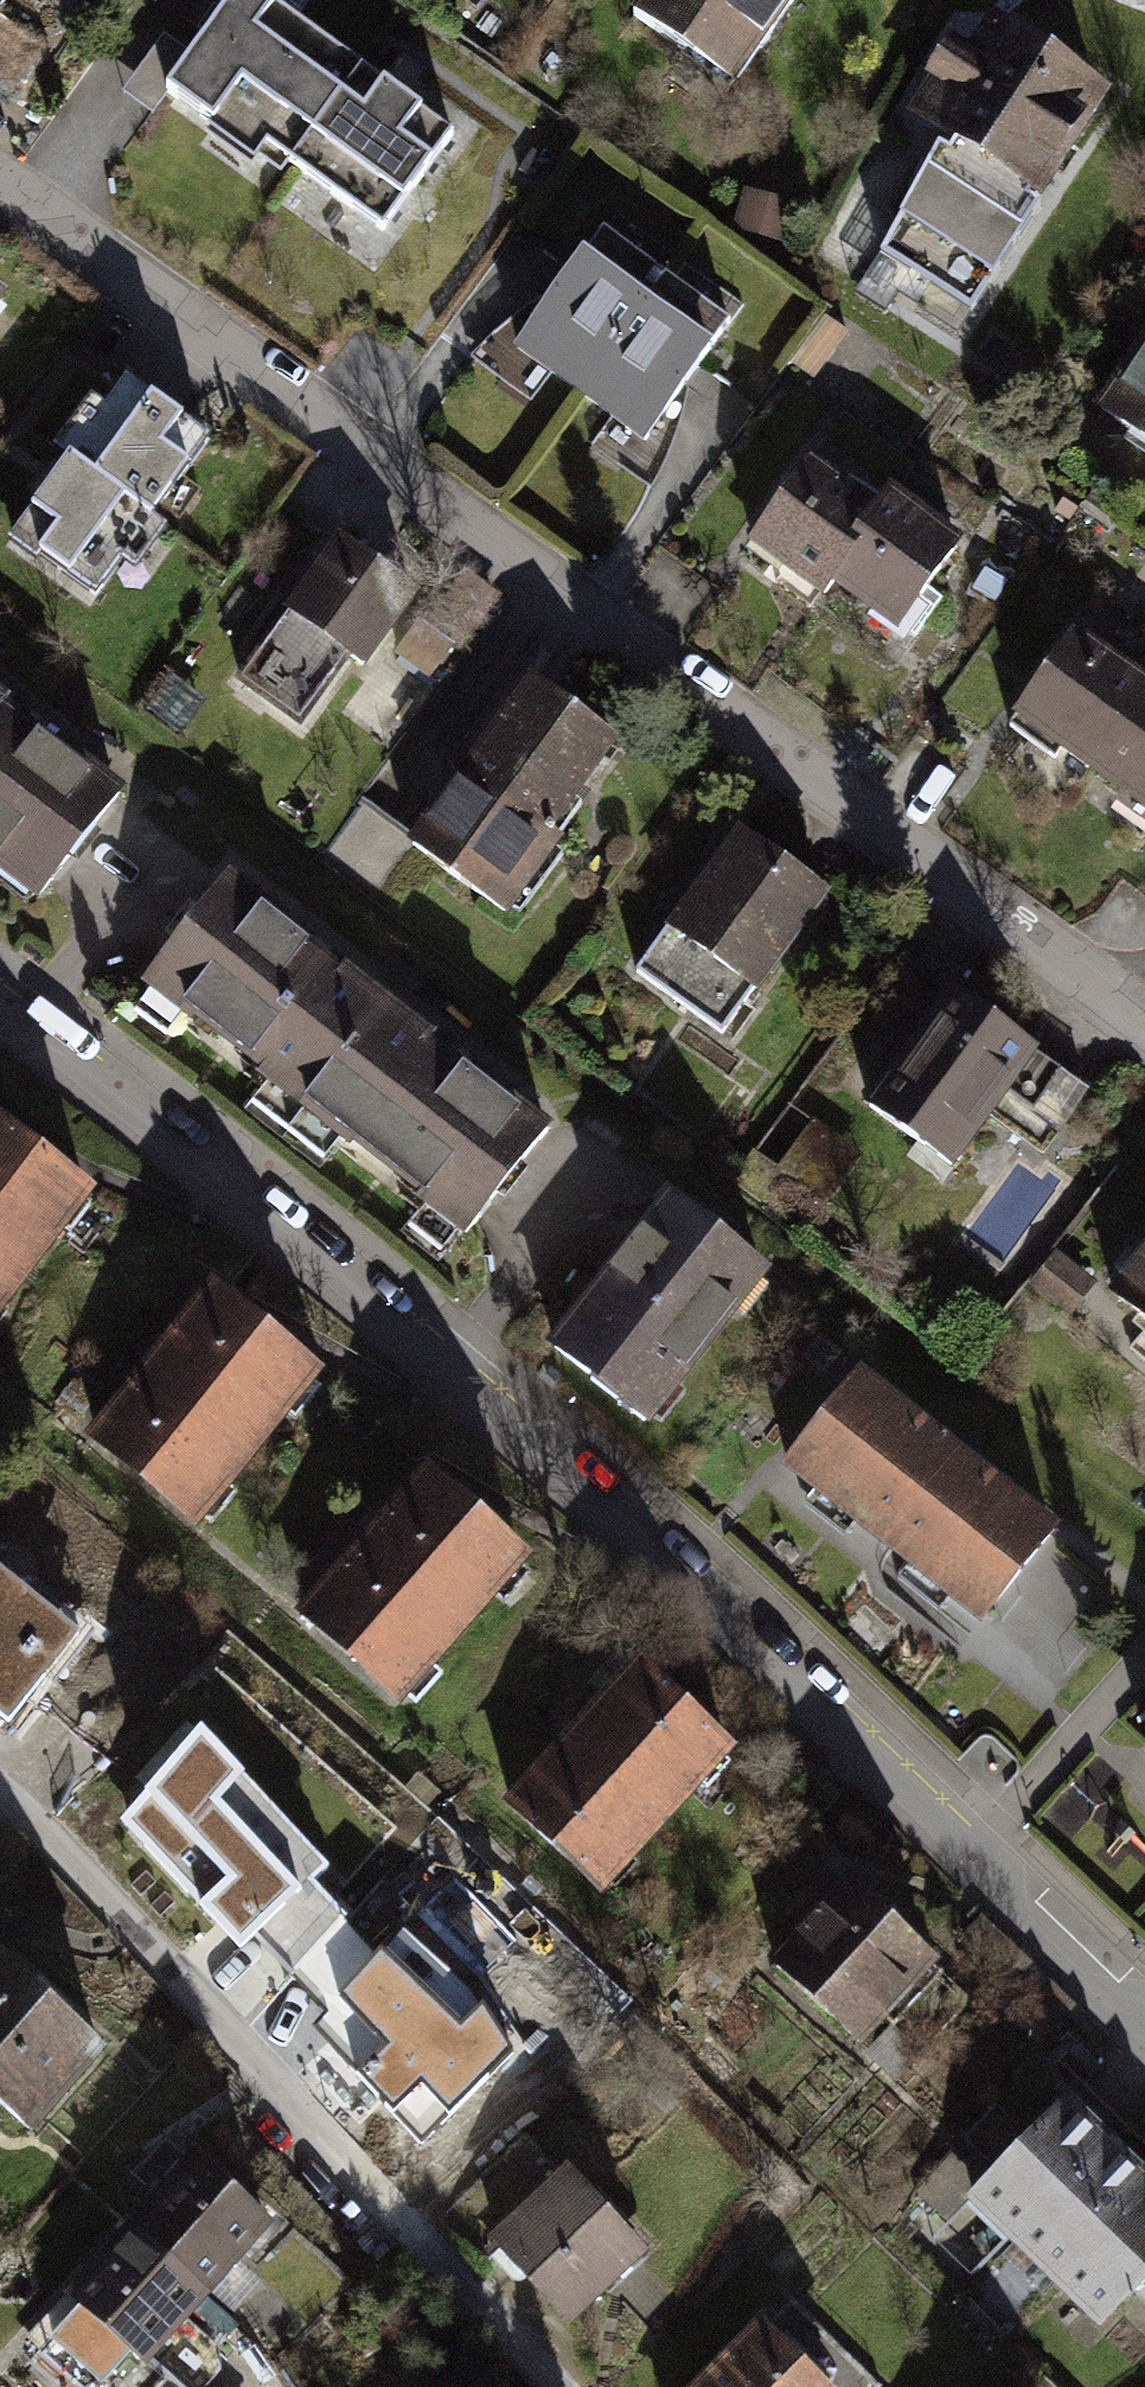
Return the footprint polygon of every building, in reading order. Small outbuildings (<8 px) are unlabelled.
[(815,0),(656,0),(631,35),(737,110),(815,0)] [(1049,220),(1128,99),(1003,18),(979,55),(954,38),(899,123),(1049,220)] [(385,267),(444,180),(242,45),(184,131),(385,267)] [(645,437),(741,300),(686,261),(673,280),(660,271),(673,252),(615,212),(519,349),(645,437)] [(1090,431),(1144,468),(1144,351),(1090,431)] [(201,454),(115,396),(62,472),(84,486),(53,532),(99,563),(128,520),(147,533),(201,454)] [(810,459),(754,541),(898,638),(964,540),(886,488),(876,503),(810,459)] [(405,608),(326,554),(228,681),(311,740),(405,608)] [(1085,646),(1024,726),(1144,818),(1144,692),(1085,646)] [(518,924),(629,769),(531,699),(420,853),(518,924)] [(127,806),(0,713),(0,875),(49,911),(127,806)] [(740,1056),(837,910),(735,842),(638,989),(740,1056)] [(471,1254),(555,1148),(232,891),(148,997),(471,1254)] [(1040,1073),(961,1015),(879,1127),(958,1185),(1040,1073)] [(785,1164),(766,1152),(752,1174),(820,1217),(862,1151),(813,1120),(785,1164)] [(0,1167),(0,1365),(94,1233),(0,1167)] [(657,1456),(781,1290),(673,1210),(549,1376),(657,1456)] [(1144,1335),(1144,1277),(1118,1316),(1144,1335)] [(301,1417),(189,1337),(82,1486),(194,1566),(301,1417)] [(997,1650),(1073,1547),(862,1392),(786,1495),(997,1650)] [(524,1606),(420,1518),(295,1665),(400,1753),(524,1606)] [(0,1574),(0,1722),(6,1726),(77,1635),(0,1574)] [(726,1807),(623,1714),(496,1853),(600,1946),(726,1807)] [(1136,1761),(1144,1769),(1144,1752),(1136,1761)] [(284,1852),(189,1757),(124,1821),(144,1840),(131,1852),(207,1928),(284,1852)] [(937,1973),(844,1884),(766,1967),(859,2055),(937,1973)] [(0,1995),(0,2150),(26,2172),(103,2082),(0,1995)] [(376,2015),(310,2075),(375,2147),(441,2088),(376,2015)] [(1117,2150),(1064,2099),(964,2202),(1018,2253),(1117,2150)] [(1117,2150),(1018,2254),(1058,2293),(1144,2202),(1144,2176),(1117,2150)] [(199,2177),(69,2334),(133,2386),(166,2386),(283,2246),(199,2177)] [(1058,2293),(1098,2331),(1144,2281),(1144,2202),(1058,2293)] [(573,2212),(499,2284),(580,2367),(654,2296),(573,2212)] [(690,2386),(827,2386),(758,2318),(690,2386)]
